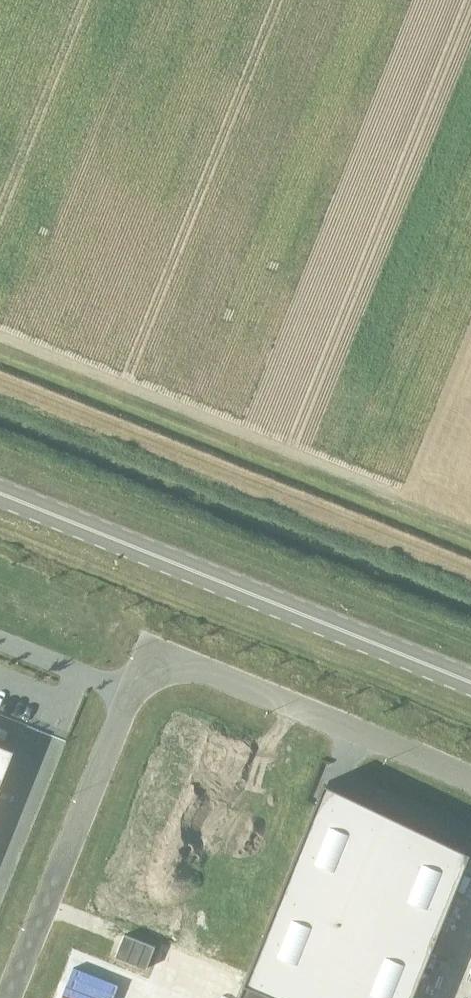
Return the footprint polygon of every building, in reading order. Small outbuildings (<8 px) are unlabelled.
[(13,750),(0,744),(0,782),(13,750)] [(237,997),(411,997),(468,856),(318,796),(237,997)] [(154,946),(124,934),(115,956),(145,969),(154,946)]
